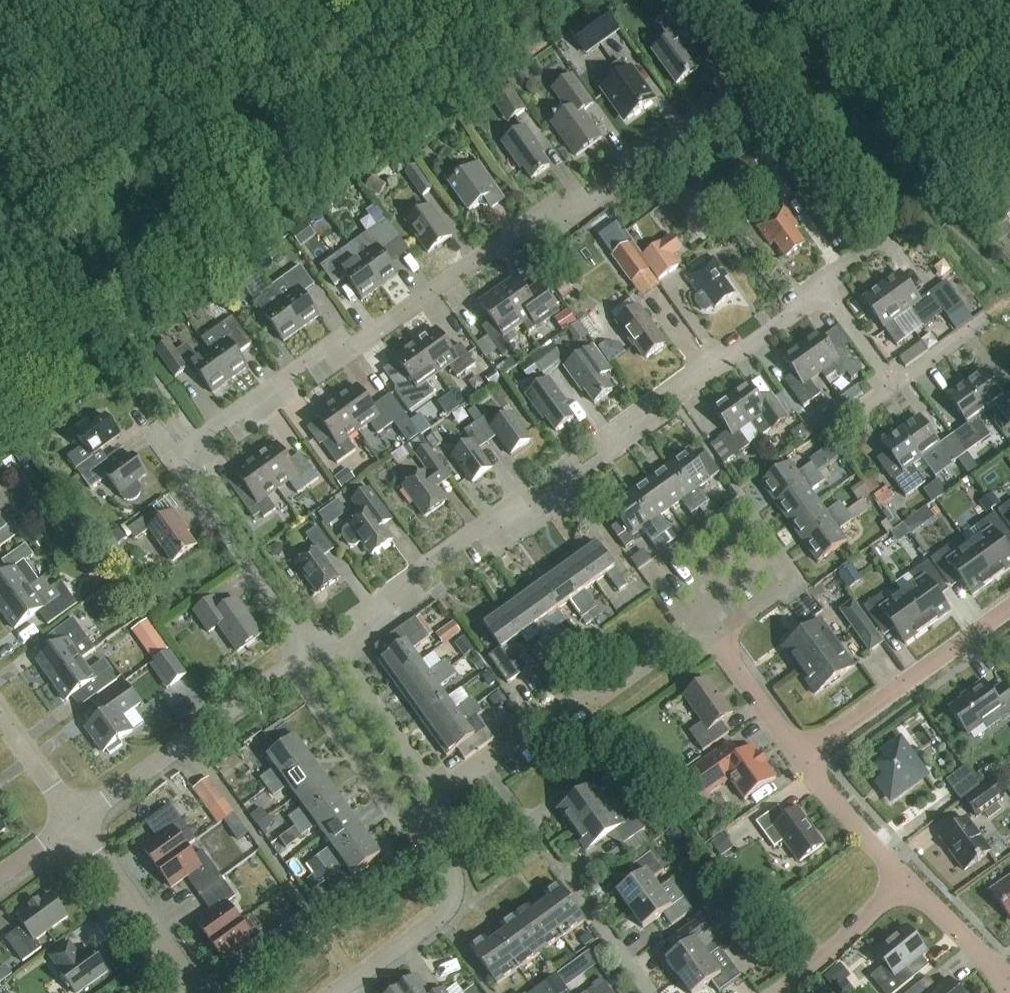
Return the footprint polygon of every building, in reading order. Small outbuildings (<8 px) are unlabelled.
[(586,57),(619,32),(602,9),(569,33),(586,57)] [(677,84),(700,67),(681,41),(691,34),(675,11),(657,24),(668,40),(653,51),(677,84)] [(628,119),(652,102),(622,59),(609,68),(616,79),(605,87),(628,119)] [(577,156),(601,139),(582,112),(594,103),(573,74),(553,89),(569,111),(553,123),(577,156)] [(507,124),(526,111),(510,88),(491,102),(507,124)] [(532,179),(550,166),(542,154),(544,152),(525,126),(502,143),(520,169),(524,167),(532,179)] [(772,137),(739,161),(755,183),(765,176),(763,173),(776,164),(778,167),(789,159),(772,137)] [(504,199),(479,163),(468,171),(456,169),(445,177),(470,212),(479,206),(492,208),(504,199)] [(421,198),(433,190),(416,166),(404,174),(421,198)] [(380,197),(386,186),(372,178),(366,189),(380,197)] [(430,254),(453,237),(431,207),(408,224),(430,254)] [(806,243),(796,230),(799,227),(785,207),(757,227),(771,245),(775,242),(786,257),(806,243)] [(351,245),(381,287),(398,274),(382,252),(400,238),(387,220),(351,245)] [(305,223),(290,234),(300,248),(316,236),(305,223)] [(659,279),(679,265),(672,256),(682,249),(672,235),(643,257),(659,279)] [(630,283),(649,269),(630,243),(611,257),(630,283)] [(330,260),(321,267),(335,286),(347,278),(363,300),(381,287),(351,245),(330,260)] [(705,264),(700,257),(687,267),(692,273),(687,277),(700,295),(697,298),(696,303),(702,311),(707,312),(714,306),(715,308),(735,294),(724,279),(728,276),(714,257),(705,264)] [(271,286),(302,329),(320,316),(303,293),(315,284),(301,265),(271,286)] [(882,286),(903,315),(912,308),(925,326),(944,312),(947,315),(957,307),(942,285),(920,301),(900,273),(882,286)] [(498,291),(522,324),(531,318),(537,326),(557,311),(538,284),(526,291),(516,278),(498,291)] [(284,341),(302,329),(271,286),(259,295),(260,297),(255,300),(284,341)] [(894,321),(903,315),(882,286),(864,300),(883,326),(872,335),(886,354),(907,339),(894,321)] [(512,331),(522,324),(498,291),(480,304),(492,321),(483,327),(489,335),(498,348),(504,356),(514,349),(510,344),(517,339),(512,331)] [(664,345),(653,330),(657,328),(643,309),(616,329),(630,347),(634,344),(644,359),(664,345)] [(568,329),(577,323),(568,311),(554,320),(563,333),(568,329)] [(210,350),(231,380),(248,367),(239,354),(251,345),(231,317),(212,331),(220,343),(210,350)] [(417,344),(438,373),(449,366),(457,377),(475,364),(465,350),(463,347),(454,354),(437,330),(417,344)] [(819,332),(801,345),(822,373),(826,379),(837,371),(841,376),(847,371),(852,378),(862,371),(844,346),(834,353),(819,332)] [(498,348),(489,335),(475,345),(485,358),(498,348)] [(918,340),(910,345),(918,357),(926,351),(918,340)] [(231,380),(210,350),(198,359),(187,344),(177,352),(170,342),(157,351),(175,377),(192,365),(213,393),(231,380)] [(474,343),(465,350),(475,364),(485,358),(475,345),(474,343)] [(396,359),(382,369),(395,388),(397,393),(410,411),(412,415),(438,397),(435,393),(427,381),(438,373),(417,344),(396,359)] [(542,351),(554,369),(562,364),(559,360),(561,359),(552,345),(542,351)] [(811,381),(821,373),(801,345),(783,358),(798,378),(789,385),(804,406),(820,394),(811,381)] [(612,391),(603,377),(611,371),(594,347),(565,367),(582,392),(585,390),(594,404),(612,391)] [(544,377),(554,369),(542,351),(530,360),(540,374),(541,373),(544,377)] [(516,366),(511,358),(496,369),(501,376),(516,366)] [(988,411),(997,405),(1009,423),(1009,422),(1009,394),(1005,398),(985,370),(967,383),(988,411)] [(494,371),(485,378),(490,385),(499,378),(494,371)] [(574,419),(564,405),(566,403),(549,379),(526,395),(544,420),(546,418),(556,432),(574,419)] [(731,396),(751,424),(761,437),(788,418),(774,398),(771,394),(762,401),(749,383),(731,396)] [(979,418),(988,411),(967,383),(949,397),(968,424),(954,435),(967,453),(991,435),(979,418)] [(337,402),(359,431),(370,423),(379,435),(397,422),(383,401),(373,408),(358,387),(337,402)] [(774,398),(788,418),(795,413),(781,393),(774,398)] [(739,432),(751,424),(731,396),(713,409),(729,431),(714,442),(728,461),(749,446),(739,432)] [(348,439),(359,431),(337,402),(317,416),(320,419),(307,429),(319,446),(323,444),(338,464),(357,451),(348,439)] [(474,424),(487,443),(498,436),(512,455),(531,441),(512,413),(491,427),(484,417),(474,424)] [(82,477),(107,459),(100,449),(120,435),(105,415),(95,423),(90,417),(73,430),(84,446),(68,458),(82,477)] [(410,423),(419,435),(430,428),(420,415),(410,423)] [(920,417),(902,430),(922,459),(929,468),(936,478),(952,466),(951,464),(957,460),(966,453),(967,453),(954,435),(940,445),(920,417)] [(479,449),(487,443),(474,424),(464,431),(472,442),(453,455),(473,483),(492,469),(479,449)] [(914,465),(922,459),(902,430),(895,435),(892,431),(881,439),(883,442),(882,442),(889,452),(876,460),(891,480),(892,479),(905,498),(927,482),(914,465)] [(404,449),(411,458),(414,456),(428,446),(421,436),(404,449)] [(818,454),(828,446),(820,436),(810,444),(818,454)] [(257,459),(278,489),(289,481),(298,494),(319,479),(301,453),(289,461),(277,445),(257,459)] [(451,478),(428,446),(414,456),(427,474),(426,475),(424,473),(405,487),(426,517),(446,502),(436,489),(451,478)] [(107,459),(82,477),(91,489),(108,477),(120,494),(124,498),(126,499),(131,500),(133,500),(136,499),(139,497),(141,494),(141,489),(140,487),(138,481),(148,474),(133,454),(125,460),(118,450),(107,459)] [(670,465),(701,508),(710,502),(700,488),(711,480),(690,451),(670,465)] [(966,453),(957,460),(962,466),(971,460),(966,453)] [(267,497),(278,489),(257,459),(237,474),(249,491),(240,497),(254,518),(260,513),(264,519),(276,510),(267,497)] [(776,503),(818,473),(812,464),(799,473),(790,462),(761,483),(776,503)] [(692,514),(701,508),(670,465),(650,479),(671,508),(681,500),(692,514)] [(825,468),(818,473),(825,482),(831,477),(825,468)] [(790,523),(819,502),(811,492),(825,482),(818,473),(776,503),(790,523)] [(863,484),(880,508),(893,499),(882,483),(878,486),(875,481),(879,478),(876,474),(863,484)] [(660,516),(671,508),(650,479),(631,493),(661,536),(670,530),(660,516)] [(363,515),(342,530),(341,538),(348,547),(355,548),(363,542),(373,555),(392,541),(383,528),(393,521),(369,488),(353,500),(363,515)] [(652,543),(661,536),(631,493),(611,508),(621,522),(612,528),(627,548),(633,543),(632,535),(642,528),(652,543)] [(992,493),(985,498),(993,509),(1000,504),(992,493)] [(985,498),(978,503),(986,514),(993,509),(985,498)] [(332,525),(351,511),(342,499),(324,513),(332,525)] [(804,542),(847,512),(840,503),(826,513),(819,502),(790,523),(804,542)] [(1000,510),(1009,525),(1009,503),(1000,510)] [(855,507),(847,512),(853,521),(861,516),(855,507)] [(163,521),(155,511),(129,530),(136,541),(151,530),(174,562),(196,546),(182,526),(184,524),(175,512),(163,521)] [(847,512),(804,542),(818,562),(847,542),(839,531),(853,521),(847,512)] [(995,580),(1009,569),(1009,532),(996,513),(978,526),(985,536),(971,546),(995,580)] [(915,516),(903,524),(910,534),(911,535),(923,527),(915,516)] [(19,534),(11,523),(0,530),(0,547),(19,534)] [(319,593),(339,579),(323,557),(334,549),(317,526),(306,534),(317,549),(297,563),(319,593)] [(576,555),(596,582),(607,574),(620,591),(627,585),(595,541),(576,555)] [(38,581),(24,561),(34,554),(26,543),(2,560),(10,571),(0,578),(0,608),(38,581)] [(972,596),(995,580),(971,546),(957,556),(950,546),(931,559),(951,588),(961,580),(972,596)] [(585,590),(596,582),(576,555),(557,568),(590,613),(597,607),(585,590)] [(902,595),(927,629),(950,612),(939,597),(948,590),(928,562),(910,575),(917,585),(902,595)] [(849,589),(862,580),(851,565),(849,567),(847,564),(838,570),(840,573),(838,575),(849,589)] [(582,618),(590,613),(557,568),(539,581),(559,609),(570,601),(582,618)] [(38,581),(0,608),(15,628),(39,611),(49,625),(77,604),(61,583),(51,590),(43,578),(39,582),(38,581)] [(547,617),(559,609),(539,581),(520,595),(552,640),(560,634),(547,617)] [(927,629),(902,595),(889,604),(882,594),(864,607),(884,636),(894,629),(905,644),(927,629)] [(545,645),(552,640),(520,595),(501,608),(521,636),(532,628),(545,645)] [(222,609),(214,598),(194,612),(209,634),(219,626),(238,652),(262,634),(237,598),(222,609)] [(856,631),(869,622),(854,601),(841,610),(856,631)] [(510,644),(521,636),(501,608),(482,622),(501,648),(488,657),(507,684),(528,669),(510,644)] [(412,650),(430,637),(416,618),(384,641),(392,652),(379,662),(393,681),(420,661),(412,650)] [(82,659),(95,650),(73,619),(52,633),(60,644),(37,660),(52,680),(82,659)] [(141,631),(159,657),(175,646),(157,620),(141,631)] [(442,644),(460,631),(452,621),(435,634),(442,644)] [(802,669),(838,643),(822,621),(783,649),(792,661),(795,660),(802,669)] [(869,622),(856,631),(870,651),(883,642),(869,622)] [(838,643),(802,669),(809,680),(807,681),(816,694),(855,666),(838,643)] [(550,665),(563,657),(555,645),(542,653),(550,665)] [(167,690),(187,675),(170,653),(150,667),(167,690)] [(478,672),(486,666),(478,656),(470,662),(478,672)] [(117,680),(102,661),(90,670),(82,659),(52,680),(66,700),(89,684),(96,695),(117,680)] [(406,699),(452,667),(446,659),(428,672),(420,661),(393,681),(406,699)] [(420,718),(447,698),(439,687),(457,674),(452,667),(406,699),(420,718)] [(703,751),(729,732),(722,722),(732,715),(707,680),(685,695),(704,721),(690,731),(703,751)] [(950,709),(968,735),(983,725),(986,729),(1000,719),(1009,712),(1009,693),(1004,684),(992,692),(984,681),(970,692),(971,694),(950,709)] [(110,755),(123,746),(120,742),(133,732),(123,718),(141,705),(127,685),(94,708),(102,718),(87,729),(104,753),(107,751),(110,755)] [(433,737),(477,705),(469,694),(466,696),(461,689),(447,698),(420,718),(433,737)] [(488,699),(496,710),(507,702),(499,691),(488,699)] [(187,697),(170,709),(179,722),(196,711),(187,697)] [(477,705),(433,737),(447,756),(457,749),(465,760),(494,739),(478,716),(483,713),(477,705)] [(556,746),(564,741),(556,729),(548,735),(556,746)] [(267,788),(310,757),(296,737),(268,757),(276,768),(260,779),(267,788)] [(892,799),(926,775),(901,741),(883,754),(887,760),(877,767),(885,778),(879,782),(892,799)] [(740,755),(731,742),(690,770),(707,795),(730,779),(745,800),(776,778),(766,763),(767,763),(761,754),(760,755),(753,745),(740,755)] [(296,796),(324,776),(310,757),(267,788),(274,797),(289,786),(296,796)] [(575,829),(610,804),(601,793),(614,784),(598,762),(575,779),(585,792),(559,810),(564,818),(566,817),(575,829)] [(960,802),(979,787),(965,767),(945,781),(960,802)] [(235,783),(248,804),(266,793),(253,772),(235,783)] [(295,827),(338,796),(324,776),(296,796),(304,807),(289,818),(295,827)] [(209,780),(198,788),(212,808),(223,799),(209,780)] [(996,803),(1004,798),(992,782),(966,800),(978,817),(984,812),(989,819),(1002,810),(996,803)] [(325,835),(352,816),(338,796),(295,827),(302,836),(317,825),(325,835)] [(610,804),(575,829),(583,841),(582,842),(587,850),(605,837),(623,845),(630,856),(649,842),(641,831),(645,828),(636,815),(624,824),(610,804)] [(787,817),(779,806),(756,822),(775,847),(785,840),(800,862),(824,845),(798,809),(787,817)] [(158,839),(143,850),(157,869),(186,848),(195,841),(170,807),(147,824),(158,839)] [(261,809),(250,816),(256,825),(267,817),(261,809)] [(267,817),(256,825),(264,835),(273,821),(270,815),(267,817)] [(324,866),(366,835),(352,816),(325,835),(332,846),(317,857),(324,866)] [(965,871),(991,852),(967,819),(941,838),(965,871)] [(232,832),(238,840),(247,834),(242,826),(232,832)] [(366,835),(324,866),(331,875),(346,864),(354,875),(381,855),(366,835)] [(186,848),(157,869),(171,888),(192,873),(197,880),(191,884),(199,896),(222,879),(221,878),(203,853),(202,852),(194,858),(186,848)] [(630,910),(660,889),(652,878),(663,870),(650,852),(629,868),(636,879),(617,892),(630,910)] [(307,872),(296,857),(284,865),(296,881),(307,872)] [(212,914),(197,924),(211,944),(241,922),(227,903),(235,898),(222,879),(199,896),(206,906),(208,909),(212,914)] [(671,880),(660,889),(630,910),(643,928),(665,912),(673,924),(693,909),(671,880)] [(993,893),(1009,917),(1009,882),(993,893)] [(542,907),(564,937),(586,921),(560,885),(545,895),(550,901),(542,907)] [(23,962),(41,949),(36,941),(68,918),(51,895),(18,919),(24,927),(7,940),(23,962)] [(564,937),(542,907),(534,912),(529,906),(515,916),(541,953),(564,937)] [(241,922),(211,944),(224,962),(252,943),(262,957),(284,942),(289,948),(317,928),(305,911),(278,931),(277,929),(264,938),(257,929),(250,934),(241,922)] [(518,970),(541,953),(515,916),(501,927),(505,932),(496,939),(518,970)] [(675,954),(666,960),(679,978),(709,956),(719,949),(712,938),(700,921),(680,936),(668,944),(675,954)] [(907,927),(895,936),(894,935),(885,942),(886,943),(875,952),(885,965),(871,977),(884,992),(896,992),(913,978),(906,969),(927,952),(907,927)] [(580,941),(585,948),(594,941),(589,934),(580,941)] [(518,970),(496,939),(489,943),(485,938),(471,948),(497,985),(518,970)] [(70,942),(50,956),(61,971),(60,972),(75,992),(76,992),(107,971),(91,949),(80,957),(70,942)] [(679,978),(690,992),(696,992),(712,981),(719,991),(741,976),(723,952),(711,960),(709,956),(679,978)] [(599,966),(590,953),(578,961),(587,974),(599,966)] [(834,990),(850,976),(839,964),(823,978),(834,990)] [(399,990),(401,992),(428,992),(416,977),(399,990)] [(928,977),(908,992),(960,992),(949,979),(944,983),(938,988),(928,977)] [(606,983),(592,992),(613,992),(606,983)] [(543,984),(529,992),(549,992),(543,984)]
